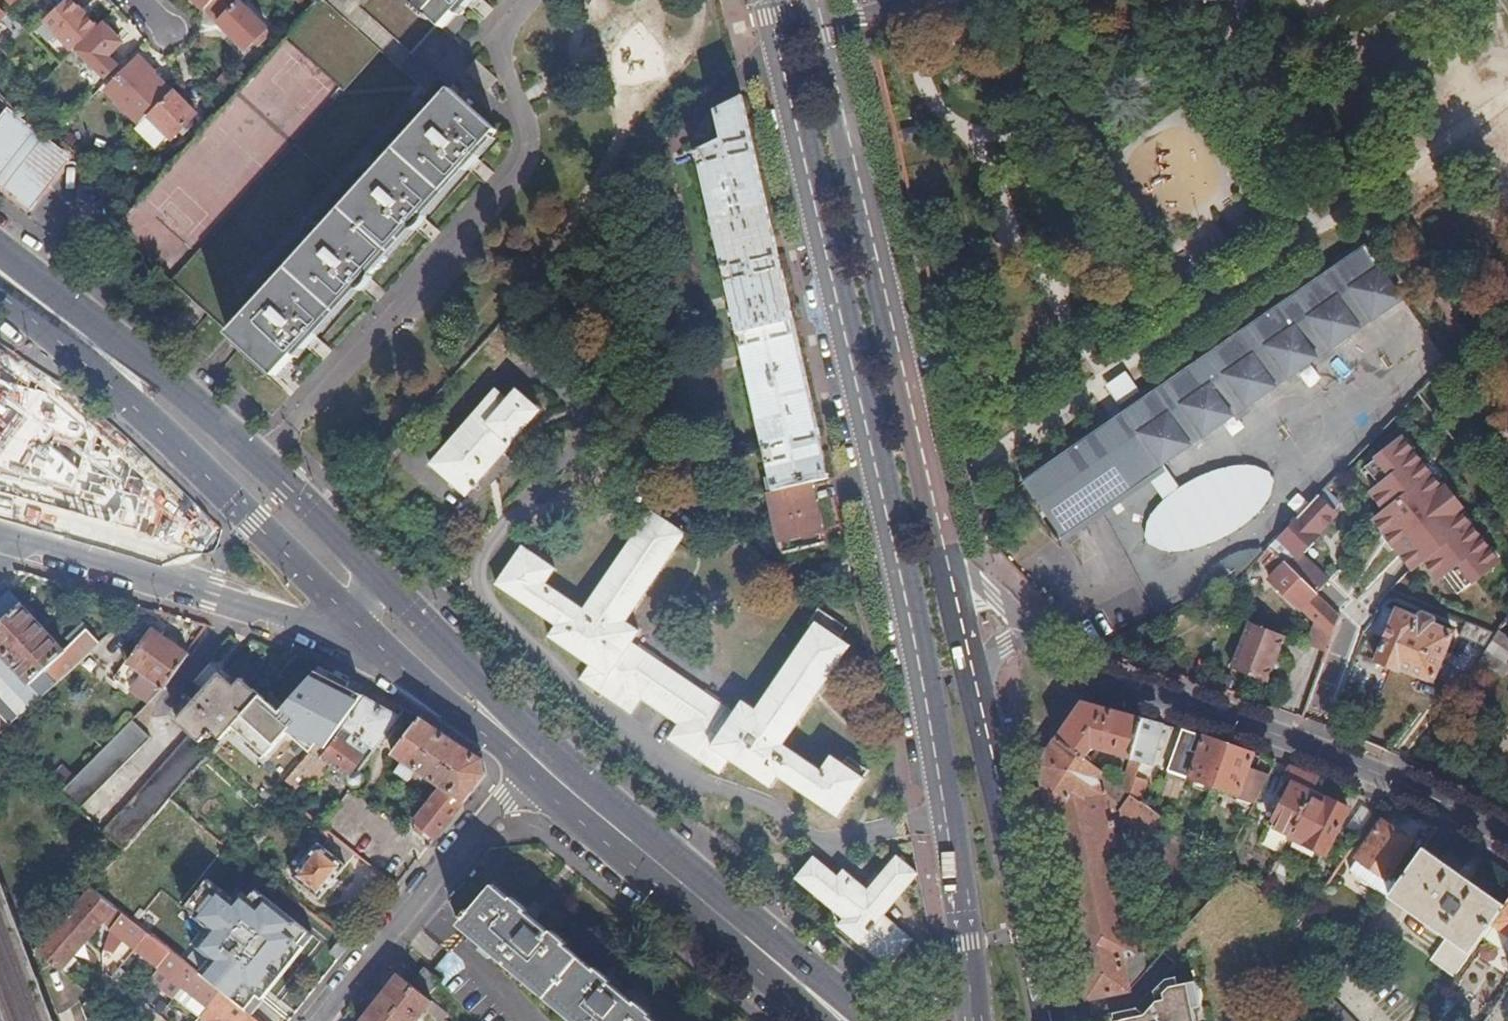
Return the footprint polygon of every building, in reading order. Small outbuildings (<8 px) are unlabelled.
[(55,12),(68,0),(44,0),(55,12)] [(99,29),(72,0),(68,0),(55,12),(46,21),(75,53),(99,29)] [(206,10),(216,0),(196,0),(206,10)] [(206,10),(246,51),(267,30),(241,4),(244,0),(216,0),(206,10)] [(308,14),(317,5),(313,0),(297,0),(308,14)] [(412,0),(351,0),(415,56),(439,26),(412,0)] [(439,26),(454,40),(469,21),(460,13),(467,5),(474,11),(483,0),(412,0),(439,26)] [(229,334),(425,120),(317,5),(308,14),(286,39),(141,201),(134,210),(115,190),(115,230),(98,249),(113,262),(129,245),(229,334)] [(106,25),(80,51),(106,78),(119,66),(109,56),(123,42),(106,25)] [(108,92),(141,125),(172,94),(155,77),(155,75),(140,60),(108,92)] [(425,120),(229,334),(228,336),(275,377),(499,132),(452,90),(425,120)] [(197,115),(173,92),(172,94),(141,125),(136,131),(156,150),(169,137),(173,140),(197,115)] [(794,324),(742,97),(716,111),(722,136),(691,144),(702,168),(740,336),(794,324)] [(9,104),(0,116),(0,184),(30,208),(73,154),(9,104)] [(1197,269),(1226,246),(1207,222),(1178,245),(1197,269)] [(1060,537),(1097,511),(1147,477),(1161,468),(1401,303),(1363,248),(1124,413),(1109,423),(1022,483),(1060,537)] [(830,480),(794,324),(740,336),(777,493),(810,485),(830,480)] [(1107,385),(1122,405),(1142,390),(1127,370),(1107,385)] [(1109,423),(1124,413),(1108,390),(1093,399),(1109,423)] [(491,401),(428,474),(462,503),(498,461),(517,440),(534,420),(512,400),(503,411),(491,401)] [(9,473),(8,478),(128,505),(140,453),(0,421),(0,471),(9,473)] [(1378,520),(1418,574),(1433,563),(1459,600),(1507,564),(1507,561),(1413,432),(1361,471),(1390,511),(1378,520)] [(510,471),(528,450),(517,440),(498,461),(510,471)] [(1161,468),(1147,477),(1163,501),(1152,512),(1145,540),(1172,551),(1190,549),(1209,544),(1239,528),(1255,516),(1265,505),(1271,476),(1244,465),(1224,469),(1193,480),(1176,489),(1161,468)] [(771,495),(785,556),(824,547),(810,485),(777,493),(771,495)] [(1317,596),(1331,582),(1303,554),(1317,539),(1316,537),(1335,517),(1318,501),(1270,552),(1286,567),(1317,596)] [(736,715),(631,644),(638,633),(625,624),(683,538),(663,525),(665,522),(653,515),(586,613),(546,586),(555,571),(524,550),(499,585),(560,626),(552,637),(592,665),(583,681),(631,713),(641,699),(681,726),(672,741),(720,774),(730,759),(771,787),(779,776),(839,816),(863,780),(832,759),(823,774),(782,746),(849,647),(838,640),(836,642),(816,629),(757,714),(744,705),(736,715)] [(1301,611),(1301,612),(1302,610),(1317,624),(1309,647),(1327,655),(1336,631),(1341,618),(1335,613),(1331,609),(1317,596),(1286,567),(1270,552),(1259,562),(1275,577),(1270,582),(1301,611)] [(73,671),(78,666),(98,647),(87,636),(80,643),(78,641),(66,653),(22,606),(10,617),(0,607),(0,697),(2,699),(0,701),(0,739),(73,671)] [(121,626),(131,635),(154,612),(140,608),(121,626)] [(1390,628),(1376,663),(1399,673),(1400,671),(1433,684),(1454,634),(1433,625),(1434,623),(1433,620),(1423,616),(1420,617),(1419,620),(1397,611),(1396,613),(1387,610),(1381,625),(1390,628)] [(1267,684),(1285,638),(1251,624),(1232,670),(1267,684)] [(130,666),(164,690),(187,656),(175,647),(178,643),(169,637),(166,641),(153,633),(130,666)] [(1501,633),(1493,644),(1507,654),(1507,637),(1501,633)] [(1493,644),(1488,651),(1507,664),(1507,654),(1493,644)] [(1488,651),(1481,662),(1504,679),(1507,674),(1507,664),(1488,651)] [(73,671),(77,675),(82,670),(78,666),(73,671)] [(236,689),(212,666),(184,697),(192,705),(177,721),(205,746),(211,740),(218,747),(234,729),(262,698),(244,681),(236,689)] [(268,757),(287,736),(310,755),(318,746),(322,740),(331,746),(367,699),(332,682),(317,675),(282,715),(262,698),(234,729),(268,757)] [(305,795),(314,783),(318,785),(325,776),(321,772),(329,763),(349,779),(350,782),(350,784),(355,787),(356,788),(362,786),(365,782),(365,777),(364,775),(361,773),(406,711),(372,691),(367,699),(331,746),(328,752),(318,746),(310,755),(287,782),(304,794),(305,795)] [(139,715),(150,704),(144,698),(133,709),(139,715)] [(1081,704),(1056,742),(1083,762),(1090,750),(1130,762),(1121,791),(1130,798),(1139,805),(1162,726),(1105,711),(1081,704)] [(484,761),(421,720),(393,756),(404,764),(397,775),(410,784),(414,778),(419,782),(423,776),(440,788),(416,824),(436,841),(443,831),(487,778),(484,761)] [(62,796),(81,814),(151,740),(132,723),(62,796)] [(1195,736),(1181,731),(1165,774),(1214,790),(1228,747),(1203,739),(1198,754),(1190,753),(1195,736)] [(106,835),(126,853),(139,837),(157,817),(171,801),(211,756),(191,739),(106,835)] [(331,746),(322,740),(318,746),(328,752),(331,746)] [(1083,762),(1056,742),(1038,766),(1062,883),(1087,1001),(1128,992),(1123,960),(1137,957),(1103,794),(1099,795),(1098,784),(1095,782),(1101,775),(1083,762)] [(1228,747),(1214,790),(1238,798),(1238,801),(1253,807),(1263,787),(1252,786),(1255,774),(1247,772),(1253,755),(1228,747)] [(1298,772),(1289,769),(1283,781),(1291,786),(1261,844),(1280,854),(1288,839),(1310,794),(1318,779),(1298,772)] [(1268,778),(1255,774),(1252,786),(1263,787),(1268,778)] [(1121,791),(1101,775),(1095,782),(1098,784),(1124,805),(1130,798),(1121,791)] [(304,794),(287,782),(279,791),(296,805),(304,794)] [(1324,857),(1347,810),(1327,800),(1326,802),(1310,794),(1288,839),(1324,857)] [(1140,848),(1146,853),(1167,824),(1139,805),(1130,798),(1124,805),(1118,814),(1148,837),(1140,848)] [(1410,843),(1382,823),(1348,871),(1389,899),(1416,860),(1404,852),(1410,843)] [(358,854),(335,836),(325,847),(321,845),(294,878),(322,900),(358,854)] [(1492,925),(1505,907),(1423,850),(1416,860),(1389,899),(1446,939),(1429,962),(1454,980),(1482,939),(1492,925)] [(88,885),(93,890),(118,862),(112,857),(88,885)] [(842,928),(890,968),(912,942),(883,918),(917,875),(898,859),(869,894),(845,874),(839,881),(814,862),(798,880),(847,921),(842,928)] [(566,948),(568,946),(553,934),(552,935),(537,923),(539,921),(536,920),(535,921),(494,887),(472,913),(469,911),(463,918),(466,921),(461,926),(573,1020),(653,1020),(566,948)] [(776,900),(761,887),(756,893),(771,906),(776,900)] [(104,925),(173,980),(184,988),(208,1007),(219,1017),(216,1020),(258,1020),(198,973),(156,940),(93,890),(38,952),(57,968),(63,972),(104,925)] [(1505,907),(1492,925),(1507,936),(1507,902),(1505,907)] [(1492,925),(1482,939),(1499,951),(1507,949),(1507,950),(1507,936),(1492,925)] [(46,980),(58,1012),(63,1011),(62,1007),(78,989),(63,972),(57,968),(46,980)] [(427,970),(412,987),(428,1000),(442,982),(427,970)] [(398,976),(363,1020),(420,1020),(427,1012),(440,1020),(444,1020),(448,1016),(428,1000),(412,987),(398,976)] [(165,989),(176,998),(184,988),(173,980),(165,989)] [(1121,1020),(1195,1020),(1190,993),(1170,987),(1162,993),(1164,1000),(1156,1001),(1144,1016),(1121,1020)] [(176,998),(200,1017),(208,1007),(184,988),(176,998)] [(1322,993),(1307,1015),(1313,1020),(1350,1020),(1322,993)]
